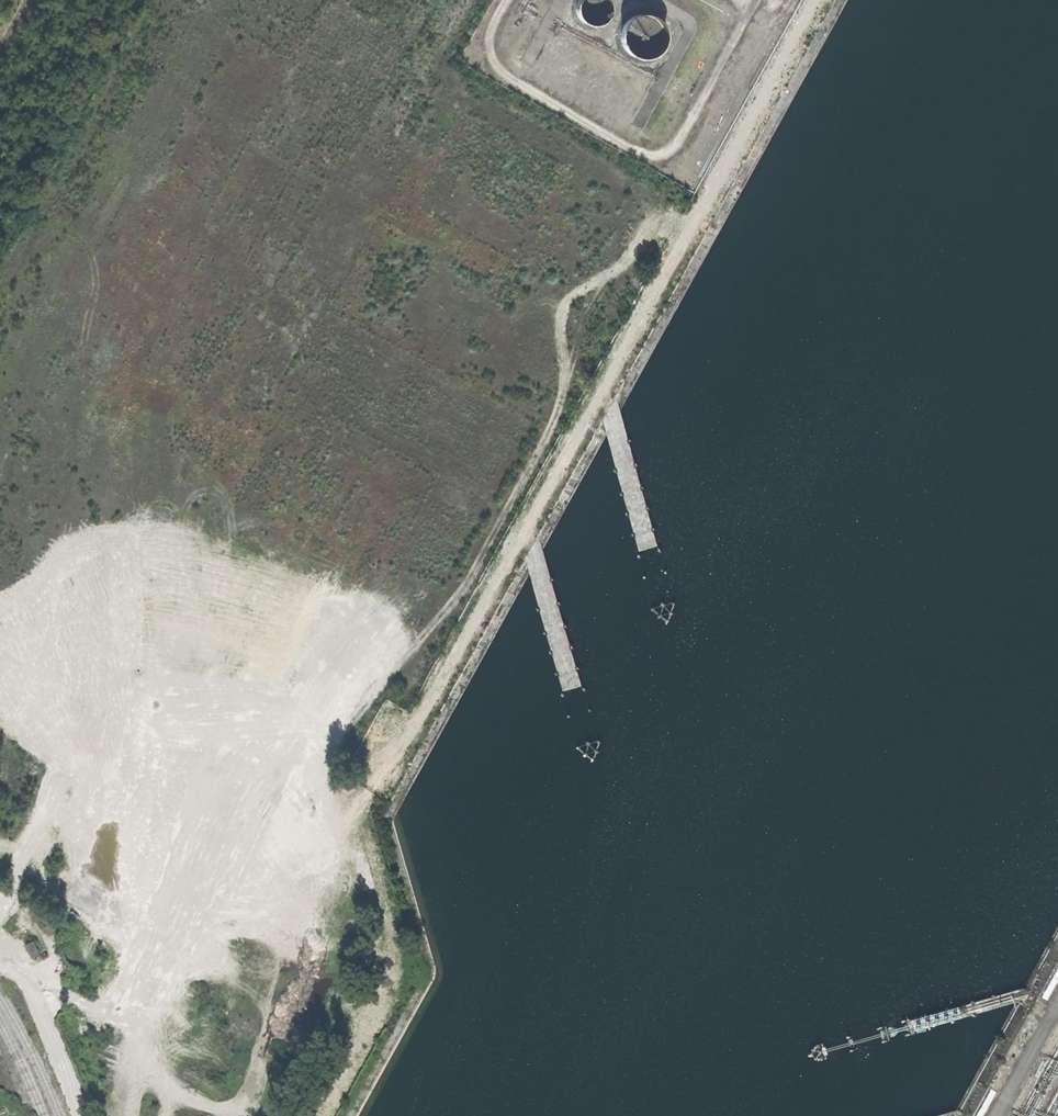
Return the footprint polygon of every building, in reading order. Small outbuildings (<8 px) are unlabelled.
[(603,23),(608,17),(609,11),(607,4),(605,0),(578,0),(575,3),(574,10),(575,16),(579,23),(584,26),(591,28),(597,27),(603,23)] [(650,58),(657,53),(662,45),(664,38),(662,29),(657,22),(650,18),(642,16),(633,18),(627,23),(623,29),(621,38),(622,45),(627,53),(633,57),(642,59),(650,58)]
